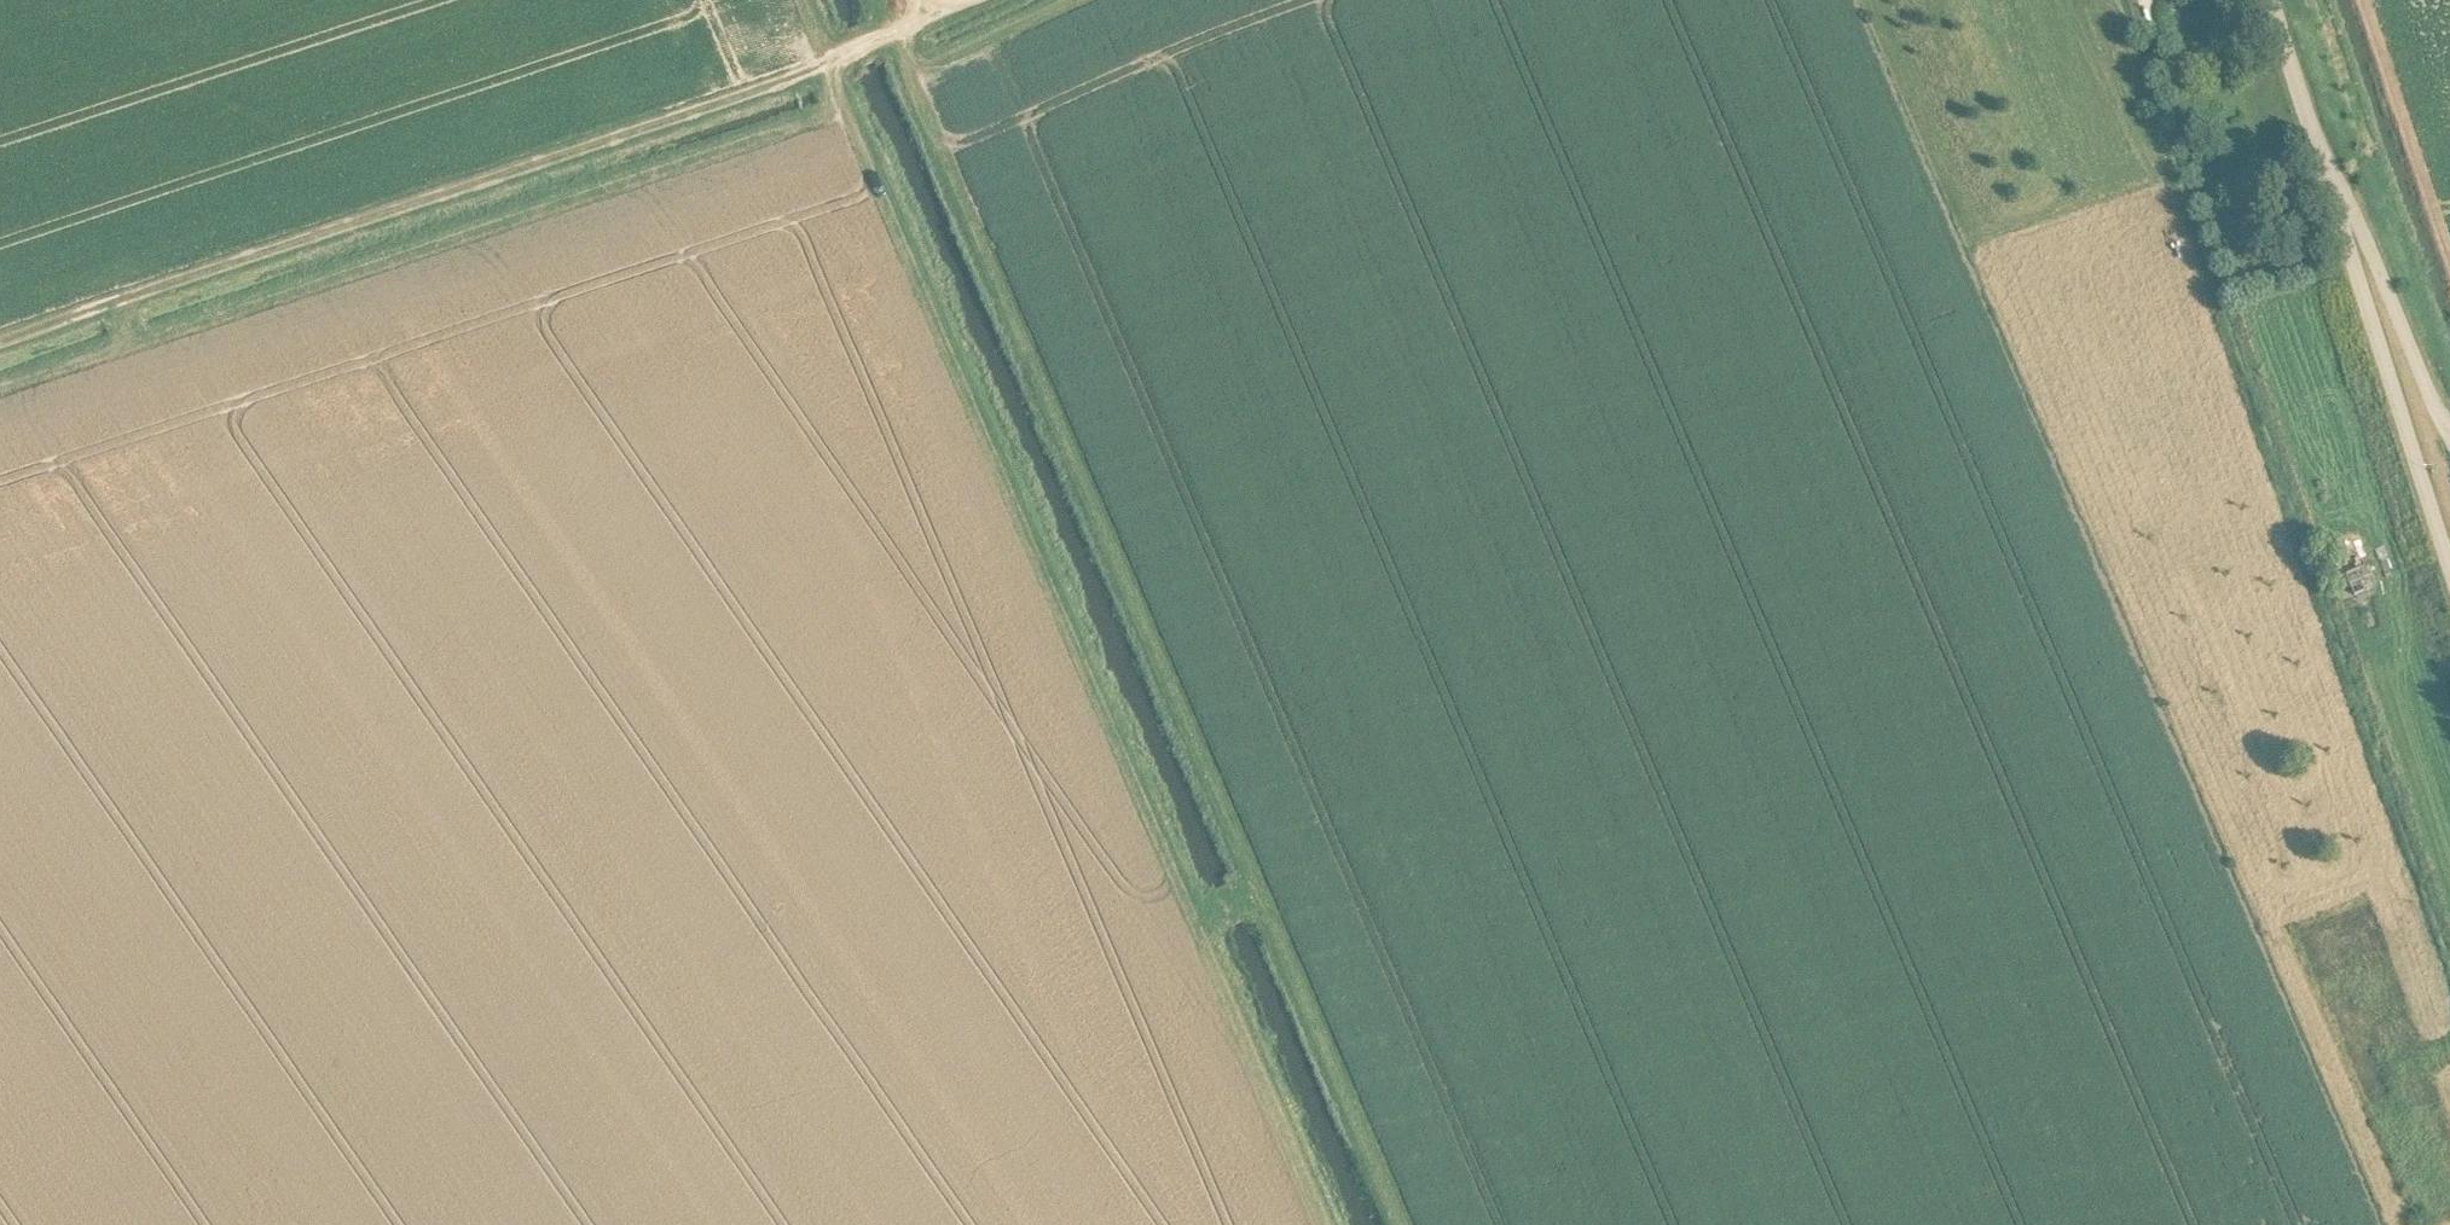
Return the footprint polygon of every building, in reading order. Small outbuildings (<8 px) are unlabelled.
[(2357,593),(2384,587),(2374,538),(2347,543),(2357,593)]
